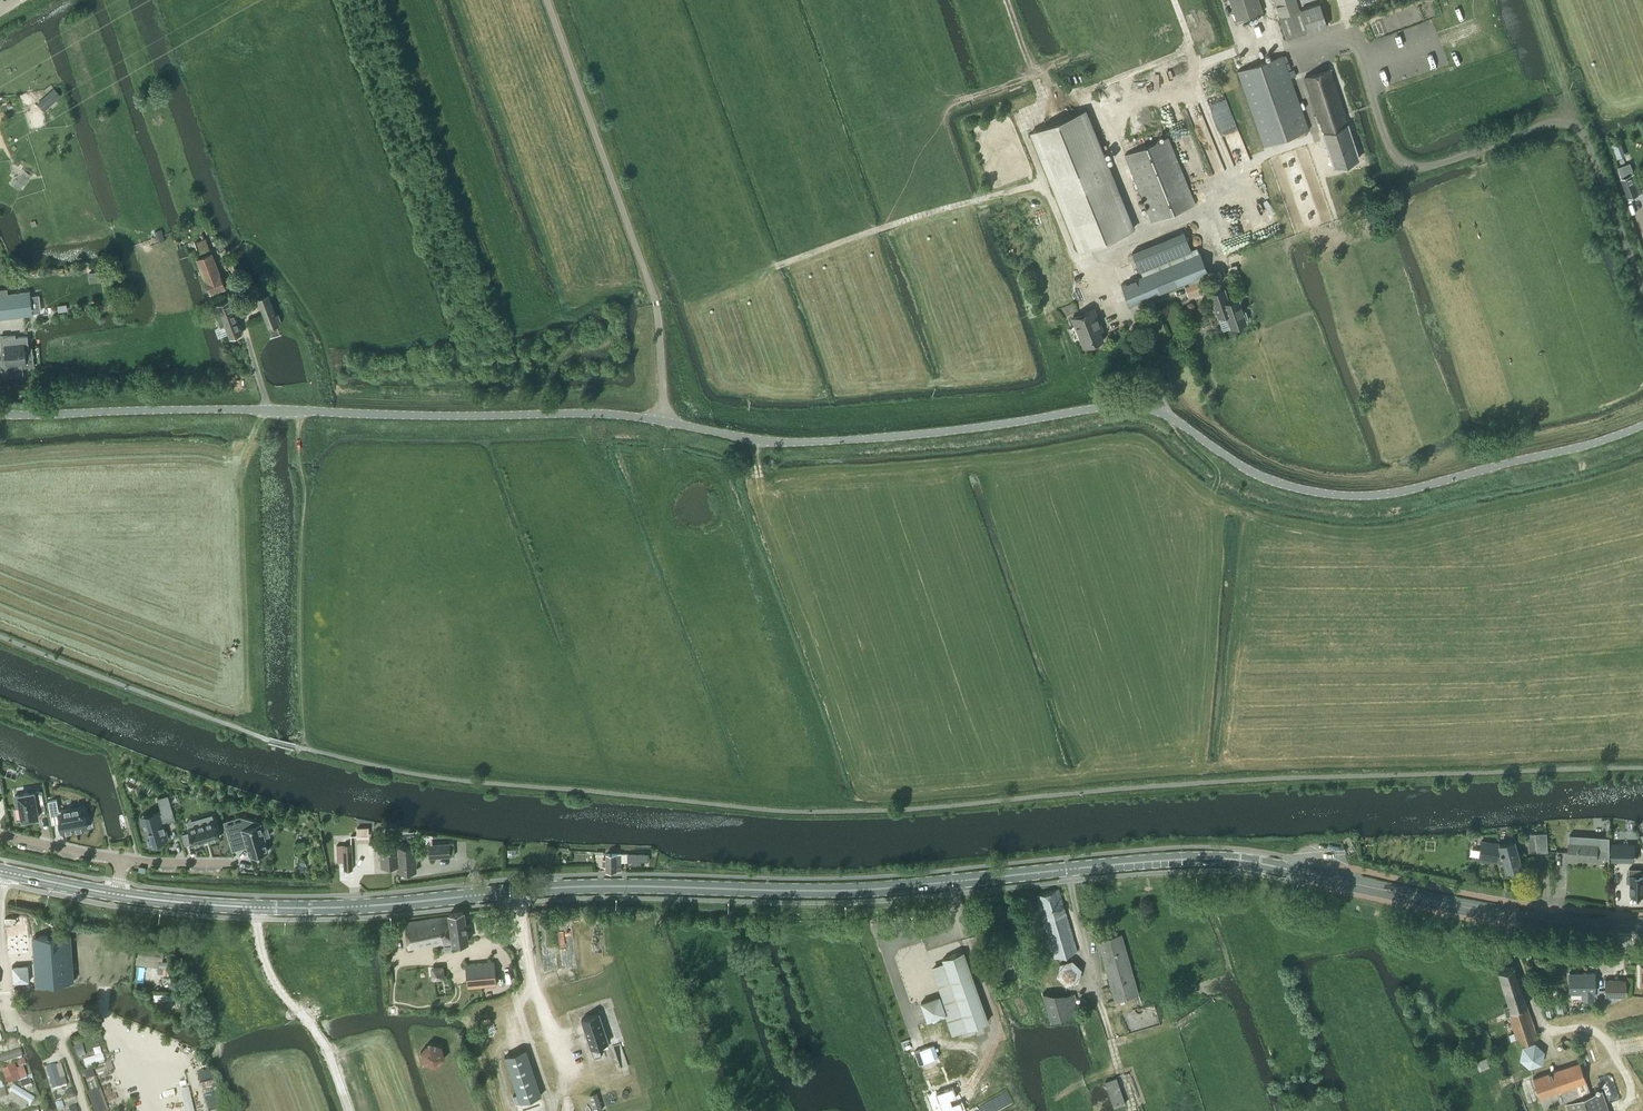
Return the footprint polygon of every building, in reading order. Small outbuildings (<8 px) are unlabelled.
[(1262,12),(1258,0),(1229,0),(1237,21),(1262,12)] [(1280,17),(1278,17),(1286,39),(1327,25),(1320,3),(1300,10),(1296,0),(1274,0),(1280,17)] [(1237,71),(1264,146),(1309,130),(1295,89),(1283,55),(1237,71)] [(1334,167),(1359,158),(1348,124),(1330,69),(1304,77),(1317,115),(1315,115),(1317,123),(1319,122),(1323,132),(1322,132),(1334,167)] [(38,103),(44,110),(60,95),(54,89),(38,103)] [(1132,229),(1083,109),(1031,130),(1080,250),(1132,229)] [(1196,204),(1168,137),(1125,154),(1152,222),(1196,204)] [(1631,165),(1619,170),(1622,177),(1621,177),(1628,197),(1638,193),(1631,174),(1634,173),(1631,165)] [(15,177),(11,183),(20,188),(22,190),(31,176),(27,173),(25,175),(22,173),(18,179),(15,177)] [(166,240),(161,228),(155,231),(159,242),(166,240)] [(1183,230),(1131,251),(1139,271),(1191,250),(1183,230)] [(204,243),(203,238),(190,242),(192,251),(197,250),(196,246),(204,243)] [(212,252),(197,258),(211,293),(225,287),(212,252)] [(1120,285),(1129,307),(1209,274),(1200,252),(1120,285)] [(102,270),(88,272),(90,282),(104,280),(102,270)] [(1188,295),(1205,289),(1202,281),(1185,286),(1188,295)] [(33,314),(33,313),(42,312),(39,294),(30,295),(30,291),(8,294),(7,288),(0,289),(0,318),(33,314)] [(1242,323),(1246,322),(1238,298),(1228,301),(1224,289),(1210,294),(1216,312),(1224,310),(1230,327),(1235,326),(1235,328),(1243,325),(1242,323)] [(258,298),(269,329),(279,325),(278,323),(281,322),(278,314),(275,315),(268,295),(258,298)] [(220,326),(225,324),(230,337),(242,332),(233,310),(229,298),(212,305),(220,326)] [(66,303),(57,305),(58,312),(67,310),(66,303)] [(1083,347),(1103,339),(1097,324),(1100,322),(1094,309),(1072,318),(1083,347)] [(5,350),(1,350),(3,377),(24,375),(22,363),(26,363),(25,349),(29,348),(28,335),(16,337),(16,335),(3,336),(5,350)] [(41,790),(14,795),(16,807),(19,807),(22,820),(39,817),(37,806),(44,805),(41,790)] [(163,822),(175,819),(168,794),(157,797),(161,810),(141,816),(149,843),(167,838),(163,822)] [(56,798),(49,800),(52,818),(58,817),(59,822),(61,832),(87,828),(85,812),(82,813),(81,805),(61,808),(62,809),(58,810),(56,798)] [(212,814),(187,821),(186,821),(188,826),(187,826),(188,828),(189,831),(182,833),(185,844),(192,842),(193,845),(204,842),(204,843),(209,842),(208,841),(219,837),(214,821),(215,820),(214,818),(212,814)] [(240,816),(223,821),(232,850),(246,846),(249,856),(269,850),(265,837),(270,835),(267,824),(262,826),(261,822),(259,823),(259,821),(240,816)] [(368,826),(356,827),(356,838),(369,837),(368,826)] [(1536,852),(1547,851),(1546,832),(1535,833),(1536,852)] [(1569,841),(1568,859),(1598,861),(1598,857),(1609,857),(1610,837),(1604,836),(1599,836),(1599,843),(1585,842),(1585,835),(1570,834),(1569,841)] [(381,865),(398,864),(399,864),(397,846),(397,839),(379,841),(381,865)] [(1506,869),(1521,865),(1514,839),(1499,843),(1481,840),(1478,858),(1504,861),(1506,869)] [(449,842),(434,843),(435,856),(450,856),(449,842)] [(1613,861),(1635,860),(1634,842),(1612,844),(1613,861)] [(337,862),(344,862),(344,870),(352,869),(351,844),(344,844),(336,845),(337,862)] [(399,864),(398,864),(398,871),(416,869),(415,854),(422,854),(421,845),(414,846),(414,844),(397,846),(399,864)] [(648,853),(640,853),(621,853),(606,853),(606,870),(621,870),(621,861),(648,861),(648,853)] [(1638,893),(1639,895),(1642,895),(1642,875),(1628,875),(1628,881),(1631,881),(1631,893),(1638,893)] [(1078,949),(1063,900),(1059,887),(1037,893),(1056,956),(1078,949)] [(453,943),(468,941),(463,911),(449,913),(449,916),(405,922),(408,948),(453,941),(453,943)] [(5,917),(8,955),(30,953),(27,916),(5,917)] [(1121,934),(1098,941),(1115,1000),(1138,994),(1121,934)] [(939,995),(921,1001),(928,1020),(946,1013),(953,1033),(988,1020),(964,951),(943,958),(945,964),(933,968),(943,997),(940,998),(939,995)] [(993,955),(1000,973),(1005,971),(999,953),(993,955)] [(466,964),(467,987),(496,984),(494,962),(466,964)] [(28,964),(12,965),(13,981),(29,981),(29,980),(37,979),(36,965),(28,965),(28,964)] [(1519,1044),(1538,1038),(1514,966),(1498,971),(1509,1004),(1504,1005),(1507,1015),(1510,1014),(1519,1044)] [(1594,992),(1594,973),(1570,973),(1569,992),(1582,992),(1582,997),(1593,997),(1593,992),(1594,992)] [(1625,995),(1625,979),(1605,979),(1605,995),(1625,995)] [(383,986),(385,1008),(439,1003),(436,980),(383,986)] [(1041,992),(1050,1021),(1079,1013),(1073,996),(1041,992)] [(581,1019),(582,1021),(591,1048),(594,1057),(601,1054),(598,1045),(608,1042),(599,1013),(581,1019)] [(429,1041),(419,1051),(423,1063),(436,1067),(445,1058),(442,1045),(429,1041)] [(1519,1059),(1529,1067),(1542,1064),(1545,1050),(1534,1042),(1522,1045),(1519,1059)] [(541,1095),(526,1049),(505,1056),(517,1093),(513,1095),(515,1103),(541,1095)] [(1544,1108),(1590,1092),(1580,1062),(1534,1077),(1544,1108)] [(1125,1103),(1117,1077),(1105,1081),(1114,1107),(1125,1103)] [(1567,1102),(1570,1110),(1608,1110),(1601,1091),(1567,1102)] [(589,1095),(594,1110),(597,1110),(602,1109),(597,1092),(589,1095)] [(936,1100),(938,1103),(942,1110),(967,1110),(958,1097),(954,1099),(950,1092),(936,1100)]
